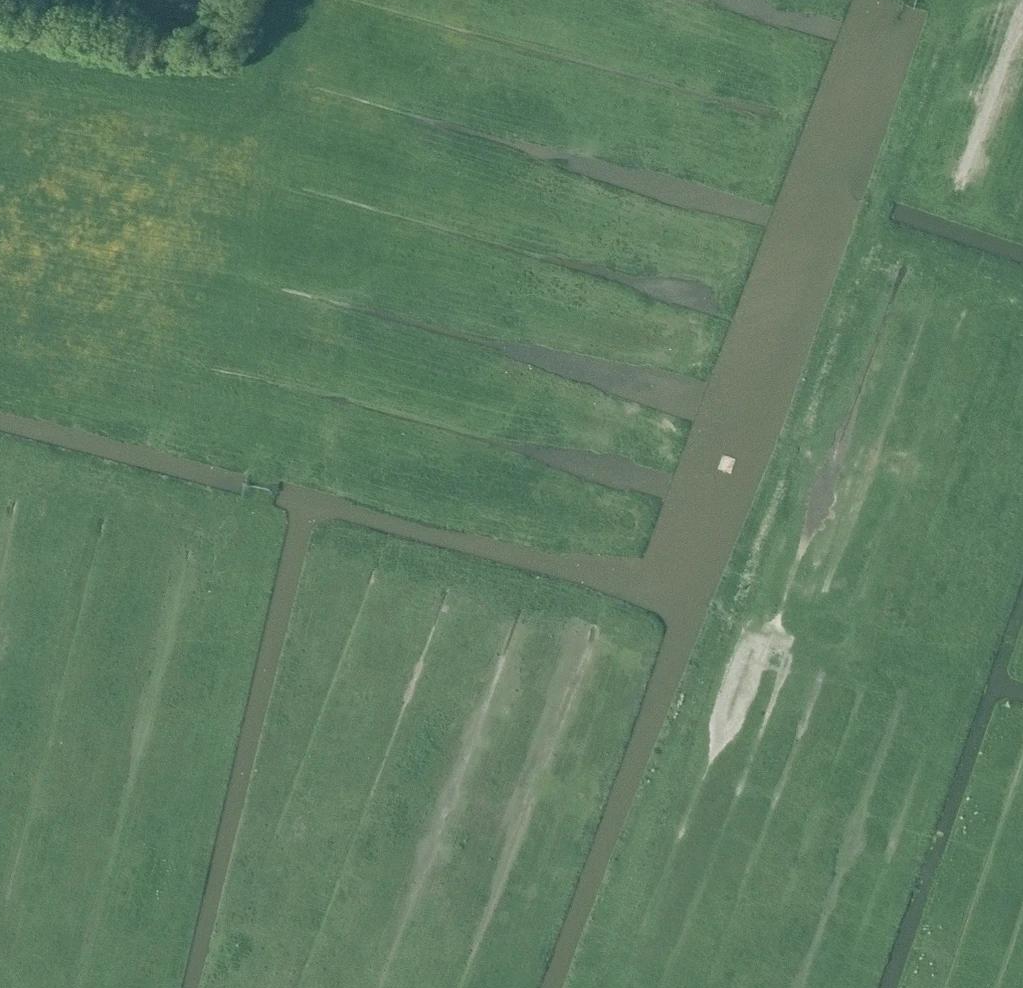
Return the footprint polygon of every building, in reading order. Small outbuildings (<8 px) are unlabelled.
[(163,12),(200,21),(203,5),(182,0),(167,0),(163,12)]
